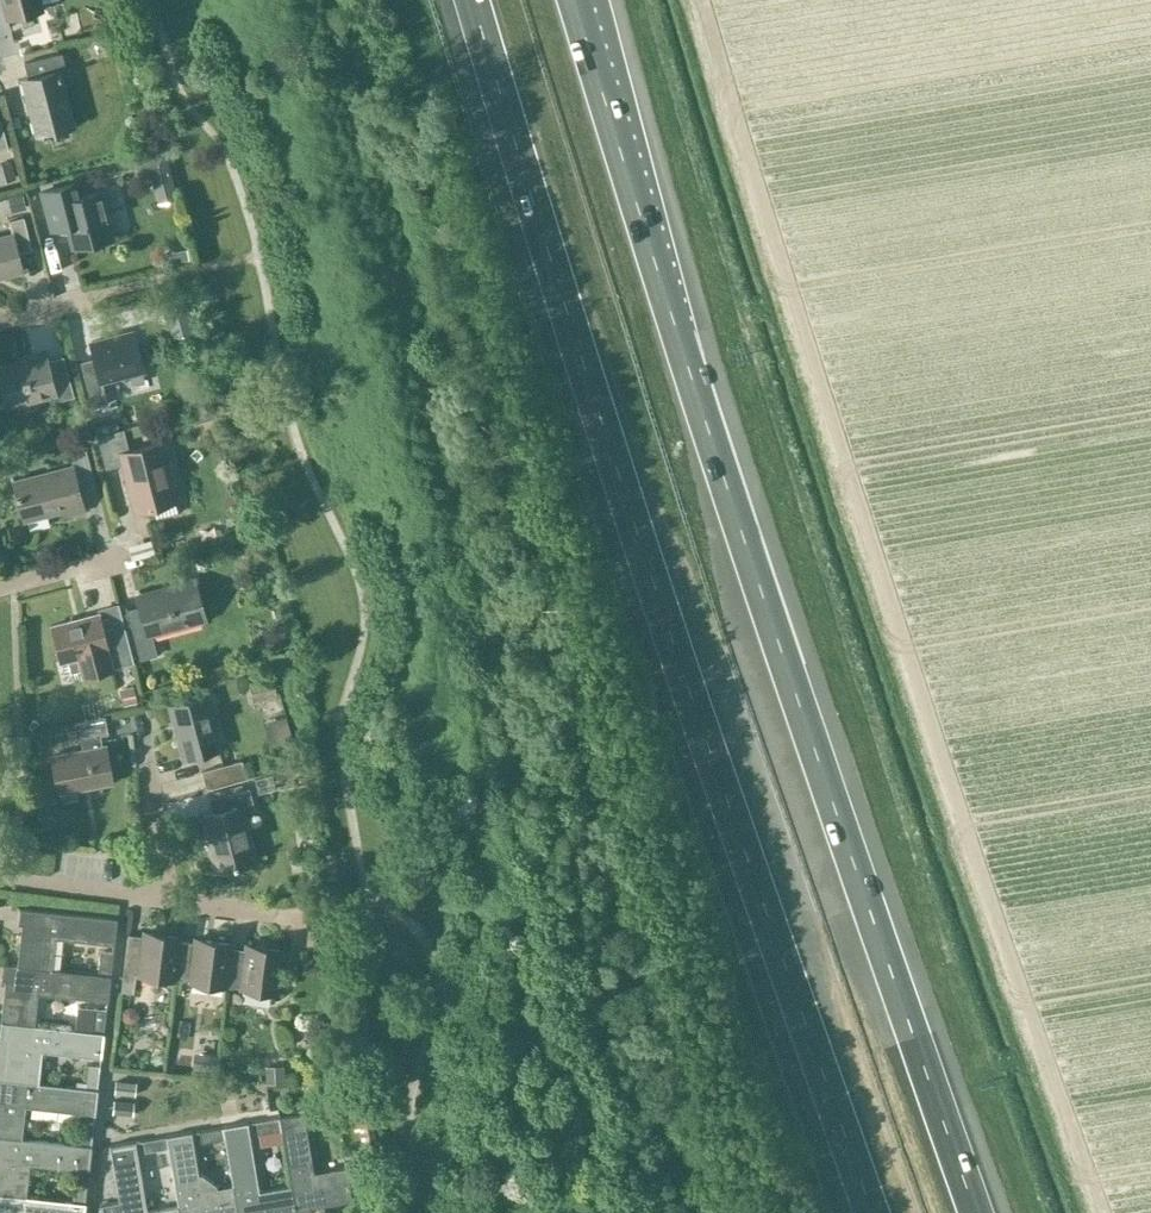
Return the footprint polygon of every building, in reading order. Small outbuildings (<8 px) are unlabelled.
[(7,18),(43,9),(40,0),(2,0),(7,18)] [(61,76),(67,74),(61,52),(24,62),(28,77),(22,79),(37,135),(73,126),(61,76)] [(12,160),(0,163),(0,182),(17,178),(12,160)] [(73,247),(112,236),(100,191),(79,197),(75,183),(41,192),(48,220),(64,216),(73,247)] [(31,248),(23,216),(8,220),(12,232),(0,235),(0,276),(22,270),(17,252),(31,248)] [(101,380),(143,369),(133,331),(90,342),(97,368),(83,372),(92,407),(107,403),(101,380)] [(44,352),(0,363),(0,374),(9,407),(54,395),(55,397),(72,393),(62,353),(45,358),(44,352)] [(134,511),(177,500),(162,442),(120,452),(115,431),(97,435),(105,468),(122,464),(134,511)] [(79,492),(95,487),(85,448),(69,453),(72,464),(12,480),(23,519),(61,509),(63,515),(84,510),(79,492)] [(152,636),(202,622),(190,576),(138,590),(142,604),(126,608),(139,659),(156,654),(152,636)] [(58,661),(76,656),(81,675),(133,662),(124,628),(103,633),(98,613),(49,625),(58,661)] [(275,693),(272,678),(251,683),(254,698),(275,693)] [(188,756),(220,747),(206,694),(169,704),(175,728),(180,726),(188,756)] [(107,732),(104,717),(74,723),(77,738),(81,737),(83,749),(51,755),(58,792),(112,781),(105,745),(101,745),(99,734),(107,732)] [(206,788),(247,777),(242,760),(202,771),(206,788)] [(243,811),(254,808),(249,787),(208,797),(212,812),(202,815),(215,870),(255,860),(243,811)] [(22,924),(17,965),(16,967),(50,970),(51,968),(55,937),(114,943),(117,918),(19,908),(17,923),(22,924)] [(176,978),(181,940),(179,940),(180,936),(143,931),(142,935),(128,933),(120,990),(132,991),(134,972),(176,978)] [(231,985),(235,947),(230,946),(231,943),(194,938),(193,942),(181,940),(176,978),(231,985)] [(244,948),(235,947),(231,985),(276,991),(282,949),(245,944),(244,948)] [(100,951),(98,974),(109,975),(112,952),(100,951)] [(17,965),(2,963),(0,979),(5,979),(1,1021),(0,1021),(0,1022),(6,1023),(34,1026),(36,1024),(40,993),(107,1000),(110,975),(109,975),(98,974),(51,968),(50,970),(16,967),(17,965)] [(77,1029),(103,1032),(106,1009),(94,1008),(79,1006),(77,1029)] [(37,1084),(37,1082),(41,1051),(101,1057),(104,1032),(103,1032),(77,1029),(36,1024),(34,1026),(6,1023),(4,1037),(9,1037),(5,1079),(4,1081),(37,1084)] [(284,1082),(283,1064),(265,1065),(265,1082),(284,1082)] [(86,1087),(96,1089),(99,1066),(88,1065),(86,1087)] [(5,1079),(0,1078),(0,1136),(21,1138),(24,1106),(95,1114),(98,1089),(96,1089),(86,1087),(37,1082),(37,1084),(4,1081),(5,1079)] [(135,1082),(115,1080),(114,1093),(134,1095),(135,1082)] [(133,1102),(113,1100),(112,1113),(132,1114),(133,1102)] [(314,1123),(338,1119),(336,1108),(312,1112),(314,1123)] [(278,1116),(279,1118),(281,1129),(290,1186),(291,1185),(296,1212),(310,1210),(309,1205),(352,1199),(346,1166),(313,1171),(304,1112),(278,1116)] [(257,1133),(281,1129),(279,1118),(256,1121),(257,1133)] [(80,1144),(90,1145),(93,1123),(82,1121),(80,1144)] [(232,1185),(237,1212),(296,1212),(291,1185),(290,1186),(258,1191),(247,1121),(222,1125),(222,1127),(224,1137),(232,1185)] [(201,1141),(224,1137),(222,1127),(199,1131),(201,1141)] [(166,1136),(167,1147),(177,1205),(178,1204),(179,1212),(237,1212),(232,1185),(200,1190),(190,1130),(165,1134),(166,1136)] [(0,1136),(0,1195),(25,1198),(25,1196),(28,1164),(88,1171),(91,1146),(90,1145),(80,1144),(21,1138),(0,1136)] [(145,1151),(167,1147),(166,1136),(143,1140),(145,1151)] [(178,1204),(177,1205),(145,1210),(133,1140),(109,1144),(118,1199),(101,1202),(103,1212),(179,1212),(178,1204)] [(73,1201),(84,1202),(86,1179),(76,1178),(73,1201)] [(84,1202),(73,1201),(25,1196),(25,1198),(0,1195),(0,1212),(84,1212),(85,1202),(84,1202)]
